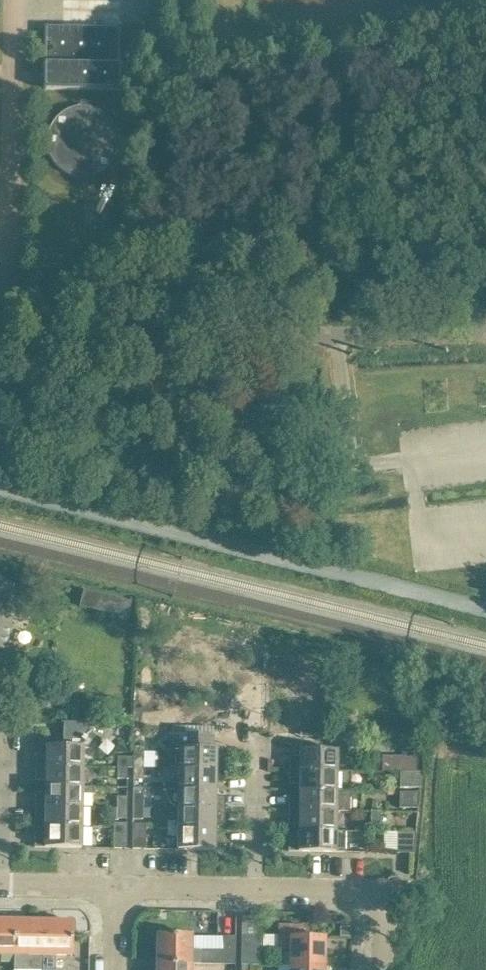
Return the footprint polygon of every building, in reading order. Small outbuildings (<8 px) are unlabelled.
[(45,26),(45,63),(44,63),(44,90),(120,91),(120,64),(121,27),(45,26)] [(76,107),(72,108),(64,112),(60,115),(56,119),(54,122),(51,126),(49,130),(48,137),(47,143),(48,150),(50,156),(53,160),(60,168),(64,172),(68,174),(72,176),(77,177),(82,178),(87,178),(93,176),(98,175),(103,172),(108,168),(112,164),(117,155),(119,142),(119,135),(117,129),(114,123),(108,116),(102,112),(97,109),(92,107),(86,106),(81,106),(76,107)] [(12,620),(20,622),(21,618),(0,612),(0,667),(12,620)] [(7,694),(11,679),(0,676),(0,693),(7,694)] [(83,747),(72,747),(72,741),(82,741),(84,742),(87,739),(85,737),(91,729),(84,724),(106,725),(106,724),(81,723),(61,722),(61,724),(63,724),(63,746),(46,746),(46,754),(36,753),(35,767),(83,768),(83,747)] [(179,749),(179,769),(226,770),(226,756),(216,756),(216,749),(213,749),(213,736),(171,735),(170,749),(179,749)] [(290,757),(290,772),(337,772),(337,751),(300,750),(300,758),(290,757)] [(134,752),(134,768),(143,769),(144,752),(134,752)] [(399,755),(399,772),(417,772),(417,755),(399,755)] [(117,757),(117,768),(128,768),(128,758),(117,757)] [(382,773),(382,761),(372,761),(372,773),(382,773)] [(82,788),(82,787),(83,768),(35,767),(35,781),(45,781),(45,788),(82,788)] [(127,779),(128,768),(117,768),(117,779),(127,779)] [(143,779),(143,769),(134,768),(134,779),(143,779)] [(225,783),(226,770),(179,769),(178,783),(169,783),(169,789),(215,790),(215,783),(225,783)] [(337,772),(290,772),(289,785),(299,785),(299,792),(336,793),(350,793),(350,773),(337,772)] [(399,772),(400,788),(419,788),(419,772),(417,772),(399,772)] [(94,788),(82,787),(82,788),(45,788),(45,794),(35,794),(35,807),(82,808),(82,794),(94,795),(94,788)] [(133,788),(133,809),(143,809),(143,788),(133,788)] [(215,796),(215,790),(169,789),(166,789),(166,795),(171,804),(174,806),(178,807),(178,809),(225,810),(225,796),(215,796)] [(350,793),(336,793),(299,792),(299,798),(289,797),(289,811),(336,812),(349,812),(350,793)] [(418,808),(420,792),(400,792),(400,808),(418,808)] [(117,797),(117,808),(127,809),(127,797),(117,797)] [(82,828),(82,808),(35,807),(35,821),(45,821),(45,827),(82,828)] [(127,820),(127,809),(117,808),(116,820),(127,820)] [(143,820),(143,809),(133,809),(133,820),(143,820)] [(225,823),(225,810),(178,809),(178,823),(168,822),(168,829),(215,830),(215,823),(225,823)] [(336,832),(336,812),(289,811),(289,825),(299,825),(299,831),(336,832)] [(381,823),(381,812),(371,812),(371,823),(381,823)] [(126,849),(127,829),(127,824),(114,824),(114,849),(126,849)] [(145,850),(145,830),(146,825),(133,825),(132,849),(145,850)] [(81,849),(82,828),(45,827),(45,834),(35,833),(34,848),(81,849)] [(215,836),(215,830),(168,829),(168,836),(178,836),(177,850),(224,851),(225,837),(215,836)] [(346,832),(336,832),(299,831),(298,838),(288,838),(288,852),(345,853),(346,832)] [(414,854),(416,833),(397,833),(397,854),(414,854)] [(242,937),(241,965),(253,965),(258,965),(258,937),(259,917),(242,917),(242,937)] [(15,922),(1,922),(1,920),(0,920),(0,955),(14,956),(15,922)] [(43,921),(29,921),(29,922),(15,922),(14,956),(14,969),(42,969),(43,921)] [(43,921),(42,969),(56,969),(56,956),(71,957),(72,922),(71,922),(71,923),(57,923),(57,922),(43,921)] [(290,951),(290,966),(323,967),(323,953),(325,953),(325,938),(304,938),(304,927),(279,926),(278,951),(290,951)] [(156,950),(156,963),(191,963),(223,964),(223,950),(190,950),(191,937),(192,937),(192,936),(157,935),(157,936),(158,936),(158,950),(156,950)] [(223,950),(223,964),(235,965),(236,937),(224,936),(223,950)]
